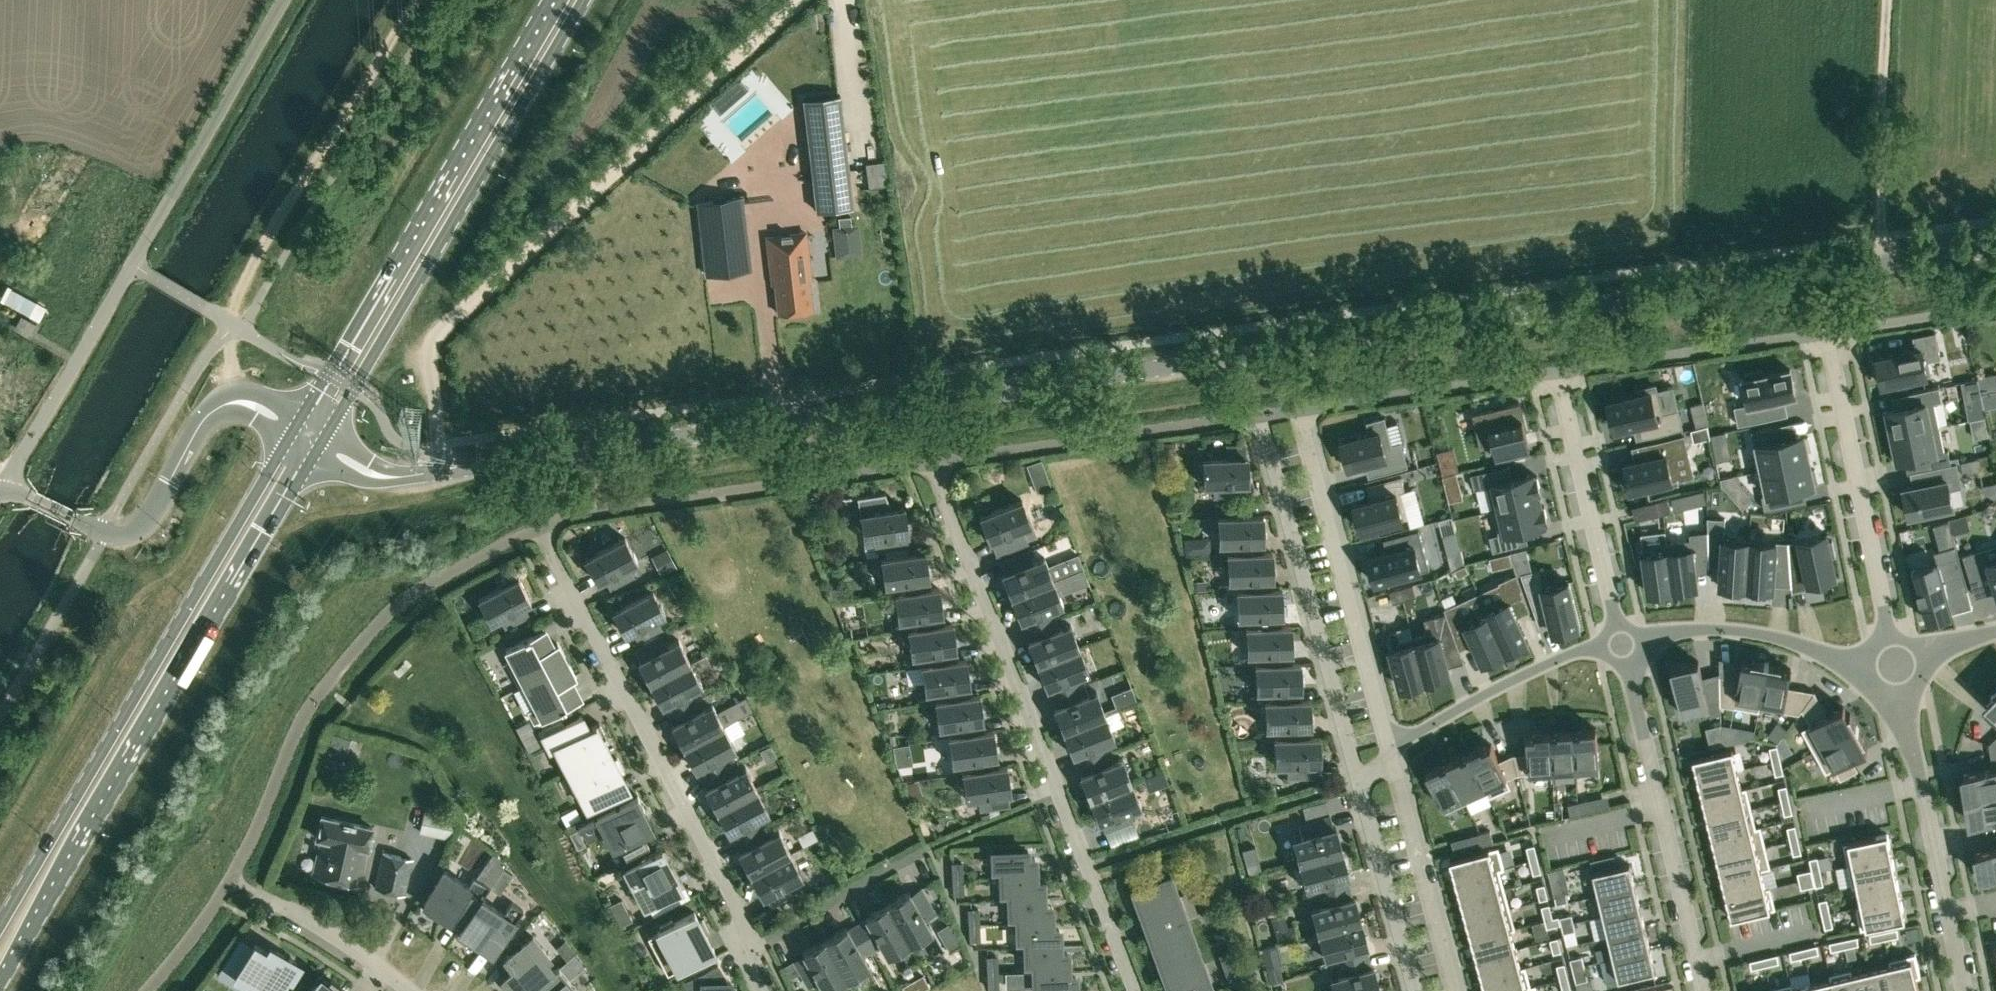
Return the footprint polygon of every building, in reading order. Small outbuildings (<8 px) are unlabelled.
[(840,95),(803,100),(816,211),(853,206),(840,95)] [(705,272),(752,266),(743,193),(696,198),(705,272)] [(832,226),(833,239),(860,235),(858,223),(852,224),(851,215),(838,216),(839,225),(832,226)] [(811,279),(805,232),(767,236),(772,283),(775,283),(778,312),(811,308),(808,279),(811,279)] [(46,318),(53,305),(13,283),(6,296),(46,318)] [(29,336),(36,325),(21,317),(15,328),(29,336)] [(1879,374),(1881,385),(1895,382),(1896,387),(1909,385),(1907,379),(1925,375),(1922,361),(1937,358),(1931,332),(1917,335),(1919,347),(1900,351),(1875,356),(1876,361),(1873,362),(1875,375),(1879,374)] [(1742,402),(1729,405),(1733,419),(1746,417),(1782,408),(1778,389),(1799,385),(1795,367),(1763,374),(1762,371),(1741,374),(1742,379),(1736,379),(1742,402)] [(1981,391),(1995,388),(1995,372),(1978,376),(1981,391)] [(1640,394),(1609,401),(1613,420),(1616,419),(1617,427),(1640,422),(1643,435),(1682,427),(1678,408),(1662,412),(1656,385),(1639,390),(1640,394)] [(1890,426),(1892,435),(1939,426),(1934,402),(1942,400),(1939,386),(1908,392),(1910,405),(1883,411),(1886,427),(1890,426)] [(1694,417),(1706,414),(1704,401),(1691,404),(1694,417)] [(1520,403),(1474,414),(1481,446),(1494,443),(1496,452),(1523,446),(1520,434),(1527,432),(1520,403)] [(1345,451),(1341,452),(1344,466),(1348,465),(1349,468),(1378,461),(1381,474),(1408,467),(1402,442),(1392,444),(1385,417),(1368,421),(1371,434),(1342,441),(1345,451)] [(1780,424),(1752,429),(1755,444),(1759,444),(1764,468),(1811,458),(1810,450),(1811,449),(1808,436),(1807,436),(1806,434),(1783,439),(1780,424)] [(1694,441),(1710,437),(1707,425),(1692,429),(1694,441)] [(1939,426),(1892,435),(1894,445),(1890,446),(1893,462),(1921,456),(1924,468),(1929,467),(1951,463),(1948,449),(1944,450),(1939,426)] [(1711,435),(1712,443),(1727,439),(1725,431),(1711,435)] [(1628,475),(1625,476),(1629,494),(1662,486),(1663,488),(1679,485),(1671,453),(1689,449),(1685,434),(1639,445),(1643,461),(1625,466),(1628,475)] [(1248,482),(1247,456),(1245,456),(1245,445),(1226,445),(1227,457),(1202,458),(1203,484),(1213,483),(1213,495),(1247,494),(1246,482),(1248,482)] [(1961,461),(1962,470),(1966,469),(1967,471),(1979,468),(1977,457),(1961,461)] [(1441,463),(1443,473),(1459,470),(1456,458),(1441,463)] [(1769,492),(1762,494),(1765,510),(1769,510),(1796,504),(1793,487),(1816,482),(1816,481),(1817,481),(1815,469),(1814,469),(1811,458),(1764,468),(1769,492)] [(1903,488),(1909,515),(1953,506),(1950,488),(1962,486),(1957,461),(1951,463),(1929,467),(1932,482),(1903,488)] [(1504,466),(1475,473),(1478,488),(1488,485),(1494,510),(1542,498),(1541,492),(1542,491),(1539,475),(1537,475),(1537,474),(1508,481),(1504,466)] [(1443,477),(1445,487),(1459,483),(1457,472),(1443,476),(1443,477)] [(1380,496),(1355,502),(1361,529),(1409,517),(1402,491),(1406,490),(1402,476),(1376,482),(1380,496)] [(1722,487),(1743,509),(1753,501),(1731,476),(1721,479),(1722,487)] [(906,532),(908,532),(904,506),(891,508),(885,492),(860,496),(862,513),(860,513),(864,539),(873,537),(875,549),(908,544),(906,532)] [(1671,497),(1674,510),(1687,507),(1685,493),(1671,497)] [(1022,497),(979,513),(989,541),(991,540),(997,556),(1029,544),(1022,528),(1032,524),(1022,497)] [(1668,497),(1645,503),(1649,517),(1671,511),(1668,497)] [(1500,534),(1490,536),(1493,551),(1523,544),(1519,529),(1548,522),(1547,519),(1549,518),(1545,503),(1544,504),(1542,498),(1494,510),(1500,534)] [(1226,554),(1227,554),(1272,553),(1272,552),(1261,552),(1260,541),(1263,541),(1262,515),(1217,517),(1218,533),(1217,533),(1218,543),(1226,543),(1226,542),(1230,542),(1231,553),(1226,554)] [(1950,521),(1953,533),(1970,528),(1966,515),(1950,521)] [(1726,520),(1708,519),(1709,530),(1710,556),(1722,556),(1721,584),(1733,585),(1734,583),(1747,584),(1750,538),(1725,537),(1726,520)] [(1692,538),(1667,542),(1674,589),(1680,588),(1680,590),(1692,588),(1692,587),(1698,586),(1694,558),(1710,556),(1709,530),(1691,533),(1692,538)] [(1389,551),(1371,556),(1378,583),(1429,569),(1418,531),(1386,539),(1389,551)] [(1827,533),(1789,541),(1792,580),(1792,582),(1808,579),(1809,583),(1837,577),(1832,556),(1836,555),(1833,540),(1829,540),(1827,533)] [(1183,537),(1184,553),(1196,553),(1195,536),(1183,537)] [(585,558),(597,581),(604,577),(610,588),(633,575),(628,565),(637,560),(633,551),(632,551),(625,537),(585,558)] [(1750,538),(1747,584),(1761,585),(1761,587),(1774,588),(1775,580),(1792,580),(1789,541),(1750,538)] [(1667,542),(1642,545),(1649,593),(1655,592),(1656,593),(1668,592),(1668,590),(1674,589),(1667,542)] [(1938,561),(1913,569),(1927,621),(1954,613),(1949,595),(1967,589),(1965,579),(1955,545),(1935,551),(1938,561)] [(651,555),(662,575),(677,567),(666,547),(651,555)] [(1002,573),(1011,596),(1053,580),(1044,557),(1032,561),(1028,550),(1000,561),(1005,572),(1002,573)] [(1980,561),(1976,550),(1963,554),(1970,577),(1991,570),(1995,588),(1995,556),(1980,561)] [(894,594),(939,588),(939,587),(928,589),(926,577),(929,577),(925,552),(881,558),(884,584),(897,582),(899,593),(894,594)] [(1236,591),(1281,589),(1270,589),(1269,578),(1273,578),(1272,553),(1227,554),(1227,570),(1227,580),(1236,580),(1236,579),(1240,579),(1240,590),(1236,591)] [(1510,553),(1502,555),(1505,566),(1513,564),(1510,553)] [(1466,565),(1455,569),(1458,577),(1469,572),(1466,565)] [(1540,569),(1523,573),(1537,616),(1549,613),(1554,633),(1580,627),(1569,580),(1544,586),(1540,569)] [(1507,596),(1486,606),(1506,652),(1529,641),(1518,617),(1531,611),(1518,572),(1500,580),(1507,596)] [(530,600),(518,577),(479,598),(487,612),(486,613),(491,621),(500,616),(506,627),(529,615),(523,604),(530,600)] [(1023,618),(1027,628),(1054,618),(1050,608),(1062,603),(1053,580),(1011,596),(1020,619),(1023,618)] [(1193,589),(1208,590),(1208,580),(1193,580),(1193,589)] [(908,629),(908,630),(952,623),(941,624),(939,613),(943,613),(939,588),(894,594),(898,619),(911,617),(912,629),(908,629)] [(613,611),(625,633),(632,629),(638,640),(661,627),(656,617),(665,612),(653,589),(613,611)] [(1245,616),(1249,616),(1249,628),(1245,628),(1291,626),(1280,626),(1279,615),(1282,615),(1281,589),(1236,591),(1236,607),(1236,617),(1245,617),(1245,616)] [(1458,601),(1445,607),(1460,648),(1475,642),(1484,662),(1506,652),(1486,606),(1465,616),(1458,601)] [(1419,615),(1397,624),(1402,635),(1424,626),(1419,615)] [(1028,640),(1037,663),(1079,647),(1070,624),(1058,628),(1054,618),(1027,628),(1031,639),(1028,640)] [(921,665),(921,666),(966,659),(966,658),(955,660),(953,649),(956,648),(952,623),(908,630),(911,655),(924,653),(926,664),(921,665)] [(1428,644),(1416,649),(1433,691),(1455,683),(1444,656),(1459,650),(1444,623),(1423,632),(1428,644)] [(1255,653),(1259,653),(1259,664),(1255,664),(1255,665),(1300,663),(1289,663),(1288,652),(1292,651),(1291,626),(1245,628),(1246,644),(1245,644),(1246,654),(1255,654),(1255,653)] [(545,627),(531,634),(505,648),(510,658),(506,660),(519,685),(564,662),(561,658),(564,656),(557,642),(554,644),(545,627)] [(639,660),(650,682),(690,661),(678,639),(667,645),(662,634),(635,648),(641,659),(639,660)] [(1399,644),(1389,648),(1411,701),(1433,691),(1416,649),(1403,654),(1399,644)] [(1049,685),(1053,696),(1080,685),(1076,675),(1088,670),(1079,647),(1037,663),(1046,686),(1049,685)] [(935,701),(980,695),(979,694),(968,696),(967,684),(970,684),(966,659),(921,666),(925,690),(938,688),(939,700),(935,701)] [(1739,677),(1720,674),(1720,694),(1721,704),(1759,711),(1760,706),(1767,661),(1752,659),(1752,661),(1742,659),(1739,677)] [(1687,662),(1671,665),(1678,695),(1674,696),(1678,711),(1682,710),(1683,714),(1709,708),(1711,716),(1721,713),(1721,704),(1720,694),(1720,677),(1704,681),(1699,660),(1687,663),(1687,662)] [(650,682),(662,704),(664,703),(670,713),(696,699),(691,689),(702,683),(690,661),(650,682)] [(1782,664),(1767,661),(1760,706),(1799,713),(1802,709),(1815,691),(1788,686),(1791,668),(1782,666),(1782,664)] [(582,697),(575,684),(571,677),(574,675),(568,663),(565,665),(564,662),(519,685),(520,686),(524,684),(535,706),(528,709),(535,722),(582,697)] [(1264,690),(1268,689),(1268,701),(1264,701),(1264,702),(1309,700),(1298,700),(1298,688),(1301,688),(1300,663),(1255,665),(1255,680),(1255,690),(1264,690)] [(1054,707),(1063,730),(1105,714),(1096,691),(1084,695),(1080,685),(1053,696),(1057,706),(1054,707)] [(1802,729),(1814,750),(1858,726),(1850,713),(1848,714),(1844,706),(1828,714),(1815,691),(1802,709),(1810,724),(1802,729)] [(1991,695),(1994,698),(1987,705),(1995,714),(1995,691),(1991,695)] [(948,736),(948,737),(993,730),(982,731),(980,720),(983,719),(980,695),(935,701),(938,726),(951,724),(953,735),(948,736)] [(745,696),(716,711),(723,724),(752,709),(745,696)] [(672,724),(684,746),(723,725),(723,724),(716,711),(712,703),(701,709),(696,699),(670,713),(675,723),(672,724)] [(877,701),(878,708),(887,706),(886,700),(877,701)] [(1120,700),(1108,705),(1116,725),(1128,720),(1120,700)] [(1274,738),(1274,739),(1319,737),(1319,736),(1308,737),(1307,725),(1310,725),(1309,700),(1264,702),(1265,717),(1264,717),(1265,727),(1274,727),(1274,726),(1277,726),(1278,738),(1274,738)] [(581,714),(564,723),(542,734),(550,749),(555,746),(567,770),(608,748),(603,738),(607,736),(599,722),(589,727),(581,714)] [(1063,730),(1072,754),(1075,752),(1079,763),(1106,752),(1102,742),(1114,737),(1105,714),(1063,730)] [(517,726),(524,742),(535,736),(534,732),(535,731),(529,719),(517,726)] [(698,767),(703,776),(729,763),(724,753),(735,747),(723,725),(684,746),(695,768),(698,767)] [(1858,726),(1814,750),(1826,772),(1834,767),(1841,779),(1858,769),(1852,758),(1868,749),(1863,741),(1865,739),(1858,726)] [(1574,731),(1573,731),(1576,769),(1599,767),(1596,727),(1582,728),(1582,730),(1574,731)] [(1551,733),(1550,733),(1553,770),(1554,770),(1576,769),(1573,731),(1574,731),(1574,728),(1558,730),(1559,732),(1551,733)] [(962,772),(1007,766),(1006,765),(995,767),(994,755),(997,755),(993,730),(948,737),(952,762),(965,760),(966,771),(962,772)] [(1553,770),(1550,733),(1551,733),(1551,730),(1536,731),(1536,734),(1526,734),(1528,752),(1513,753),(1518,773),(1529,772),(1530,777),(1554,775),(1554,770),(1553,770)] [(1320,762),(1319,737),(1274,739),(1274,754),(1274,764),(1283,764),(1283,763),(1287,763),(1287,777),(1317,776),(1317,762),(1320,762)] [(1507,778),(1518,773),(1513,753),(1499,759),(1491,743),(1483,747),(1482,745),(1468,751),(1469,753),(1470,753),(1488,792),(1487,792),(1489,797),(1511,786),(1507,778)] [(1965,798),(1995,793),(1995,746),(1989,743),(1993,768),(1964,773),(1966,782),(1962,783),(1965,798)] [(1781,759),(1777,745),(1769,747),(1773,760),(1781,759)] [(628,786),(621,772),(625,770),(617,757),(614,758),(608,748),(567,770),(587,807),(628,786)] [(1698,778),(1737,769),(1732,748),(1693,758),(1698,778)] [(1080,774),(1089,798),(1131,781),(1122,758),(1110,763),(1106,752),(1079,763),(1083,773),(1080,774)] [(1488,792),(1470,753),(1469,753),(1462,756),(1461,754),(1448,760),(1449,762),(1467,801),(1487,792),(1488,792)] [(1784,772),(1781,759),(1773,760),(1776,774),(1784,772)] [(1467,801),(1449,762),(1441,766),(1440,764),(1427,770),(1445,811),(1467,801)] [(705,788),(717,810),(757,789),(745,767),(734,773),(729,763),(703,776),(708,786),(705,788)] [(1007,791),(1010,791),(1007,766),(962,772),(966,797),(978,795),(980,809),(1009,804),(1007,791)] [(1742,788),(1737,769),(1698,778),(1703,798),(1742,789),(1742,788)] [(1140,804),(1131,781),(1089,798),(1098,821),(1101,820),(1105,831),(1133,820),(1129,809),(1140,804)] [(1789,798),(1786,785),(1778,786),(1781,800),(1789,798)] [(1751,807),(1747,787),(1743,788),(1742,788),(1742,789),(1703,798),(1708,818),(1751,807)] [(731,830),(736,840),(763,826),(757,817),(768,811),(757,789),(717,810),(729,832),(731,830)] [(1965,798),(1967,813),(1970,813),(1972,822),(1995,818),(1995,793),(1965,798)] [(642,831),(650,827),(641,809),(644,807),(637,794),(578,825),(586,841),(605,833),(613,846),(619,843),(625,855),(648,843),(642,831)] [(1591,797),(1579,800),(1582,812),(1594,809),(1591,797)] [(1792,812),(1789,798),(1781,800),(1784,814),(1792,812)] [(1582,812),(1579,800),(1568,803),(1570,814),(1582,812)] [(1756,825),(1754,818),(1751,807),(1708,818),(1712,838),(1756,827),(1756,826),(1756,825)] [(372,827),(328,817),(321,815),(316,837),(321,838),(313,873),(359,883),(372,827)] [(1294,847),(1298,863),(1342,851),(1335,827),(1332,828),(1329,816),(1300,823),(1304,835),(1300,836),(1291,838),(1294,848),(1294,847)] [(1135,825),(1140,839),(1152,834),(1147,821),(1135,825)] [(1798,838),(1795,825),(1787,826),(1790,840),(1798,838)] [(739,852),(750,873),(790,853),(779,831),(768,836),(763,826),(736,840),(742,850),(739,852)] [(1761,826),(1756,827),(1712,838),(1717,858),(1766,846),(1762,831),(1761,826)] [(1496,841),(1492,829),(1481,832),(1484,844),(1496,841)] [(1484,844),(1481,832),(1469,835),(1472,847),(1484,844)] [(1892,855),(1888,833),(1874,836),(1843,842),(1848,864),(1892,855)] [(1801,852),(1798,838),(1790,840),(1793,854),(1801,852)] [(1538,858),(1535,844),(1527,846),(1530,860),(1538,858)] [(1504,867),(1499,846),(1450,859),(1456,880),(1499,868),(1504,867)] [(1770,866),(1766,846),(1717,858),(1722,877),(1761,868),(1761,869),(1763,869),(1771,867),(1770,866)] [(644,906),(667,894),(681,886),(670,864),(673,863),(665,848),(625,869),(644,906)] [(1977,852),(1979,861),(1976,862),(1979,878),(1995,874),(1995,848),(1977,852)] [(1027,849),(992,851),(993,860),(993,868),(1000,868),(1000,876),(1036,874),(1035,866),(1035,858),(1028,858),(1027,849)] [(1317,883),(1320,894),(1348,886),(1345,875),(1348,875),(1342,851),(1298,863),(1302,877),(1302,878),(1304,887),(1313,885),(1313,884),(1317,883)] [(404,894),(412,858),(383,852),(375,887),(404,894)] [(802,875),(790,853),(750,873),(762,895),(765,894),(770,905),(797,891),(791,880),(802,875)] [(1594,871),(1617,865),(1615,854),(1591,860),(1594,871)] [(1852,885),(1857,884),(1897,876),(1892,855),(1848,864),(1852,885)] [(1820,870),(1817,857),(1810,859),(1812,869),(1813,872),(1820,870)] [(1541,871),(1538,858),(1530,860),(1534,873),(1541,871)] [(952,862),(953,878),(962,878),(961,861),(952,862)] [(1624,864),(1588,873),(1593,895),(1629,886),(1624,864)] [(1504,867),(1499,868),(1456,880),(1461,899),(1505,888),(1500,869),(1504,868),(1504,867)] [(1761,869),(1761,868),(1722,877),(1726,897),(1766,888),(1766,887),(1761,869)] [(444,869),(423,904),(428,906),(425,911),(439,919),(442,914),(461,926),(482,897),(481,897),(490,885),(473,875),(469,884),(444,869)] [(1814,876),(1813,872),(1812,869),(1799,872),(1801,879),(1814,876)] [(1823,883),(1820,870),(1813,872),(1814,876),(1815,883),(1815,885),(1823,883)] [(1008,892),(1009,899),(1044,898),(1044,890),(1043,890),(1043,881),(1036,882),(1036,874),(1000,876),(1001,884),(1001,892),(1008,892)] [(1132,889),(1157,957),(1195,943),(1170,875),(1132,889)] [(1815,883),(1814,876),(1801,879),(1802,886),(1809,885),(1815,883)] [(1861,906),(1901,897),(1897,876),(1857,884),(1861,906)] [(953,878),(954,894),(963,893),(962,878),(953,878)] [(1551,882),(1555,895),(1569,891),(1567,879),(1551,882)] [(1548,897),(1545,883),(1537,885),(1540,899),(1548,897)] [(1313,917),(1317,932),(1361,920),(1354,896),(1351,897),(1348,886),(1320,894),(1323,905),(1319,906),(1319,905),(1310,908),(1312,917),(1313,917)] [(1629,886),(1593,895),(1599,916),(1635,907),(1629,886)] [(1775,907),(1772,893),(1770,887),(1770,886),(1766,887),(1766,888),(1726,897),(1731,918),(1775,907)] [(908,891),(887,903),(909,942),(923,935),(931,930),(927,922),(927,923),(925,919),(935,913),(920,887),(910,893),(908,891)] [(1510,907),(1505,888),(1461,899),(1466,919),(1510,907)] [(1567,893),(1555,896),(1558,904),(1569,900),(1567,893)] [(461,926),(455,934),(468,944),(471,939),(492,954),(523,909),(512,901),(503,913),(482,897),(461,926)] [(1861,906),(1857,907),(1861,928),(1906,919),(1901,897),(1861,906)] [(1016,915),(1017,923),(1052,921),(1052,913),(1051,913),(1051,905),(1044,905),(1044,898),(1009,899),(1009,908),(1009,916),(1016,915)] [(1829,912),(1826,899),(1819,901),(1822,914),(1829,912)] [(881,944),(883,947),(883,948),(887,955),(896,951),(896,950),(909,942),(887,903),(865,916),(867,918),(857,924),(872,949),(881,944)] [(1553,917),(1550,903),(1542,905),(1545,919),(1553,917)] [(1515,927),(1510,907),(1466,919),(1472,939),(1511,928),(1511,929),(1516,928),(1515,927)] [(1640,928),(1635,907),(1599,916),(1604,937),(1640,928)] [(978,908),(969,908),(969,926),(978,925),(978,908)] [(667,973),(693,959),(714,948),(706,932),(709,931),(702,918),(699,919),(694,911),(674,922),(672,918),(659,925),(661,929),(657,931),(668,952),(659,957),(667,973)] [(1832,925),(1829,912),(1822,914),(1825,927),(1832,925)] [(1271,917),(1278,942),(1298,937),(1294,923),(1288,925),(1284,913),(1271,917)] [(1576,921),(1574,913),(1562,917),(1565,924),(1576,921)] [(1561,923),(1559,915),(1553,917),(1545,919),(1547,927),(1561,923)] [(1335,953),(1338,963),(1367,956),(1364,945),(1367,944),(1361,920),(1317,932),(1321,947),(1323,957),(1332,954),(1335,953)] [(1025,939),(1025,947),(1060,945),(1060,937),(1059,937),(1059,929),(1052,929),(1052,921),(1017,923),(1017,931),(1018,939),(1025,939)] [(1578,929),(1576,921),(1565,924),(1567,932),(1578,929)] [(846,927),(824,939),(847,978),(861,970),(861,971),(869,966),(865,958),(864,958),(862,955),(872,949),(857,924),(847,929),(846,927)] [(979,940),(978,925),(969,926),(970,940),(979,940)] [(1899,935),(1897,927),(1883,930),(1885,938),(1899,935)] [(1511,928),(1472,939),(1477,958),(1516,948),(1511,929),(1511,928)] [(1646,948),(1640,928),(1604,937),(1610,958),(1646,948)] [(1885,938),(1883,930),(1869,933),(1871,941),(1885,938)] [(508,990),(530,990),(559,966),(554,970),(545,960),(550,956),(533,936),(506,959),(514,969),(503,979),(510,987),(507,990),(508,990)] [(1859,944),(1857,936),(1843,939),(1845,947),(1859,944)] [(1562,950),(1558,937),(1550,939),(1554,952),(1562,950)] [(566,939),(556,946),(567,959),(576,951),(566,939)] [(804,954),(794,960),(809,986),(819,980),(821,983),(821,984),(825,990),(826,990),(834,986),(847,978),(824,939),(803,952),(804,954)] [(1845,947),(1843,939),(1830,941),(1831,949),(1845,947)] [(285,955),(285,954),(277,949),(273,955),(255,943),(243,962),(231,954),(218,975),(240,988),(244,982),(259,990),(261,987),(266,990),(279,990),(288,977),(291,979),(300,965),(285,955)] [(1195,943),(1157,957),(1170,990),(1213,990),(1195,943)] [(1819,952),(1817,944),(1803,948),(1805,955),(1819,952)] [(1033,963),(1033,971),(1068,969),(1068,961),(1067,953),(1060,953),(1060,945),(1025,947),(1025,955),(1026,955),(1026,963),(1033,963)] [(1516,948),(1477,958),(1482,978),(1521,968),(1521,967),(1516,948)] [(1651,970),(1646,948),(1610,958),(1615,979),(1651,970)] [(1805,955),(1803,948),(1790,951),(1792,959),(1805,955)] [(1242,983),(1229,949),(1219,953),(1232,987),(1242,983)] [(1915,953),(1902,956),(1889,959),(1890,964),(1897,990),(1919,990),(1916,977),(1920,975),(1915,953)] [(1779,962),(1777,954),(1764,957),(1765,965),(1779,962)] [(987,956),(988,973),(997,972),(996,955),(987,956)] [(1333,990),(1375,990),(1379,990),(1373,966),(1370,967),(1367,956),(1338,963),(1341,974),(1337,975),(1329,977),(1331,986),(1332,986),(1333,990)] [(1586,964),(1584,957),(1573,960),(1575,968),(1586,964)] [(1765,965),(1764,957),(1750,960),(1752,968),(1765,965)] [(1283,979),(1279,963),(1266,967),(1270,982),(1283,979)] [(1568,976),(1565,963),(1557,964),(1560,978),(1568,976)] [(702,990),(735,990),(725,990),(724,976),(718,964),(686,981),(691,990),(702,990)] [(1589,972),(1586,964),(1575,968),(1577,976),(1589,972)] [(1871,968),(1876,990),(1897,990),(1890,964),(1871,968)] [(1526,966),(1526,965),(1522,966),(1521,967),(1521,968),(1482,978),(1486,990),(1513,990),(1531,986),(1531,985),(1531,984),(1526,966)] [(573,989),(576,986),(559,966),(530,990),(574,990),(573,989)] [(1851,973),(1852,973),(1851,968),(1850,969),(1830,973),(1831,978),(1834,990),(1855,990),(1851,973)] [(1851,973),(1855,990),(1876,990),(1871,968),(1852,973),(1851,973)] [(1068,969),(1033,971),(1034,985),(1034,987),(1041,987),(1041,990),(1076,990),(1076,984),(1075,976),(1069,977),(1068,969)] [(1033,971),(1007,972),(1008,987),(1034,985),(1033,971)] [(988,973),(989,988),(998,987),(997,972),(988,973)] [(347,990),(331,979),(328,982),(324,979),(320,976),(314,984),(309,990),(347,990)] [(1568,976),(1560,978),(1564,990),(1567,990),(1571,990),(1568,976)] [(1811,983),(1813,990),(1834,990),(1831,978),(1811,983)] [(1791,987),(1793,987),(1791,982),(1790,983),(1770,988),(1771,990),(1792,990),(1791,987)] [(1791,987),(1792,990),(1813,990),(1811,983),(1793,987),(1791,987)]
